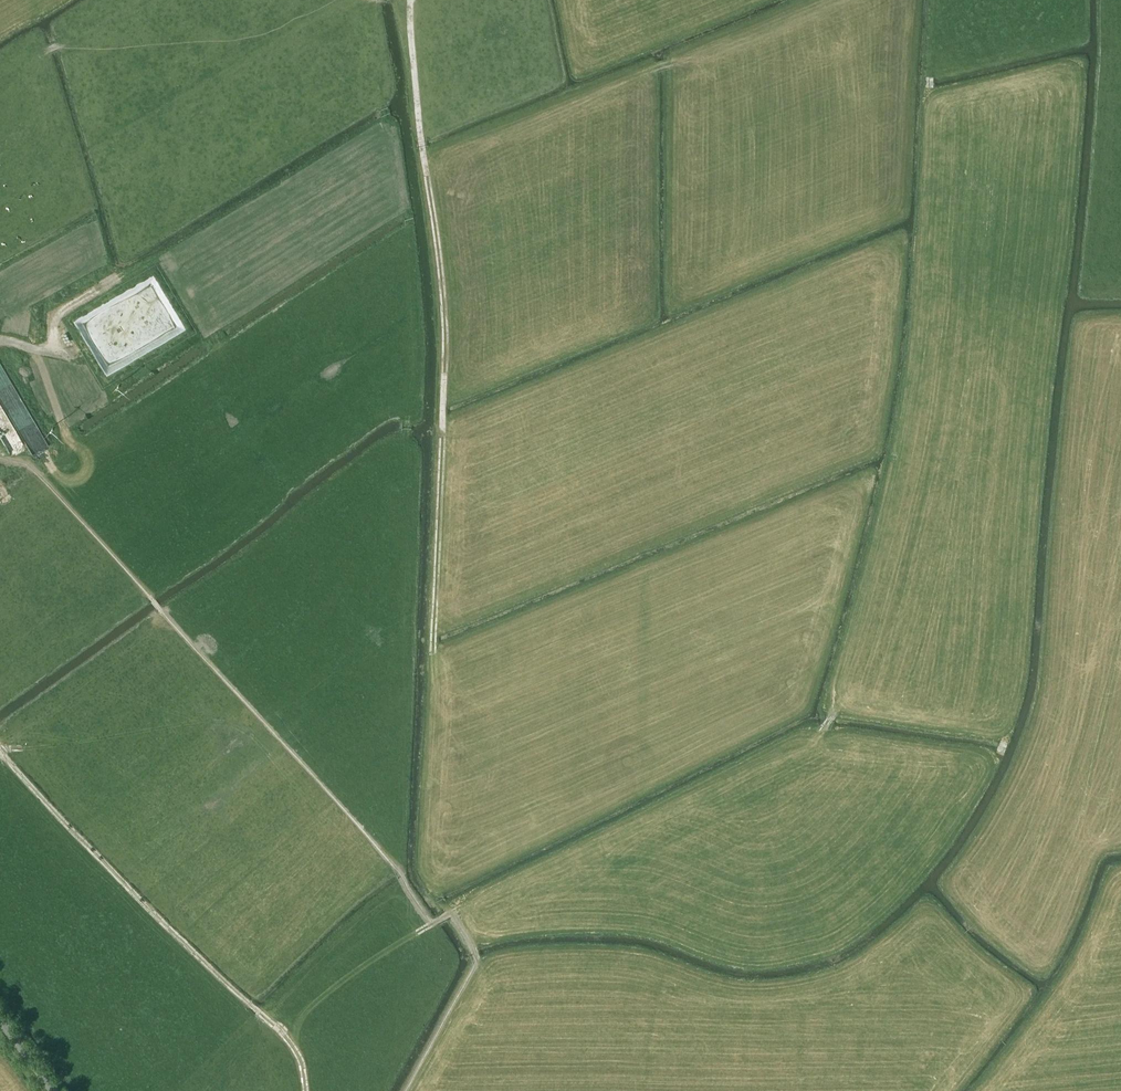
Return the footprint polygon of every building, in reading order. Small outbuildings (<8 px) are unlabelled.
[(9,443),(14,456),(26,451),(21,438),(9,443)]
